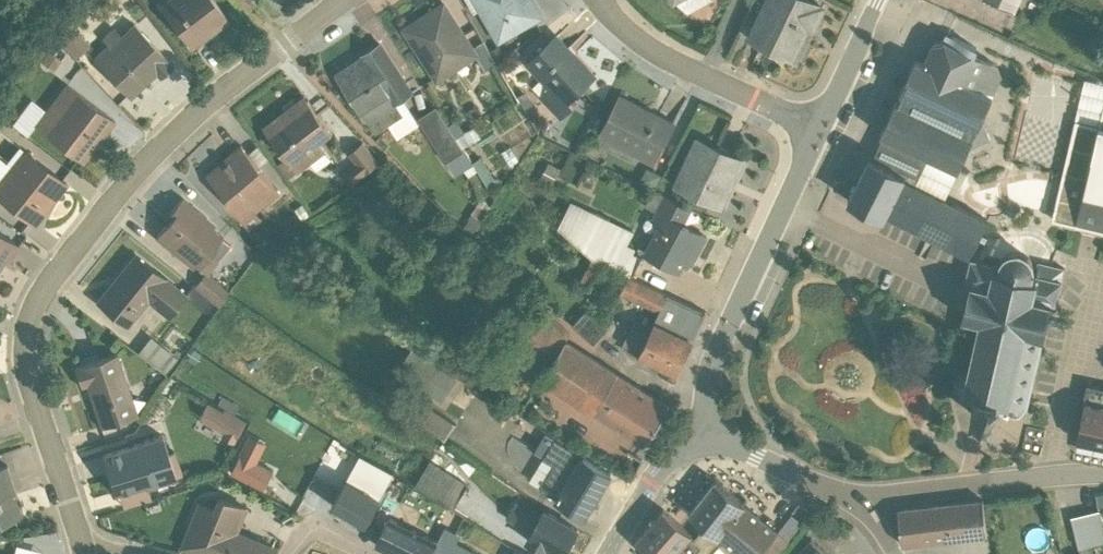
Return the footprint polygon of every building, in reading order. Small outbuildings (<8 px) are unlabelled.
[(227,20),(224,17),(211,0),(166,0),(158,6),(190,49),(227,20)] [(496,42),(540,16),(531,0),(466,0),(474,14),(478,11),(496,42)] [(672,2),(687,13),(711,0),(671,0),(672,2)] [(791,59),(809,23),(813,24),(821,8),(805,0),(766,0),(748,38),(791,59)] [(1014,12),(1019,0),(986,0),(1014,12)] [(471,48),(443,4),(406,28),(439,81),(476,57),(484,70),(497,62),(482,40),(471,48)] [(106,45),(91,59),(128,98),(155,73),(159,78),(172,66),(132,24),(119,36),(111,27),(100,38),(106,45)] [(57,30),(58,42),(62,42),(63,43),(76,42),(74,26),(61,27),(61,29),(57,30)] [(927,158),(958,171),(968,149),(990,141),(981,119),(984,115),(987,117),(994,103),(991,101),(1001,79),(997,65),(974,54),(977,49),(946,34),(943,40),(932,43),(922,64),(914,60),(899,93),(902,94),(898,102),(895,101),(879,134),(881,135),(870,159),(906,176),(916,181),(927,158)] [(50,35),(41,45),(52,55),(60,46),(50,35)] [(594,76),(555,36),(525,64),(539,80),(532,88),(540,96),(539,97),(559,119),(562,119),(572,108),(567,102),(594,76)] [(397,139),(418,125),(403,99),(411,94),(379,45),(336,73),(375,133),(388,125),(396,139),(397,139)] [(59,61),(44,50),(39,58),(42,60),(40,62),(52,71),(59,61)] [(30,100),(11,125),(26,136),(34,126),(82,163),(113,121),(64,84),(44,110),(30,100)] [(277,165),(288,179),(296,172),(297,173),(311,162),(317,170),(330,159),(319,144),(332,133),(303,96),(263,127),(286,158),(277,165)] [(620,97),(599,136),(652,164),(673,124),(620,97)] [(1102,104),(1097,126),(1074,121),(1051,220),(1102,232),(1102,104)] [(472,165),(435,107),(417,118),(454,176),(472,165)] [(450,127),(462,148),(480,137),(474,127),(464,132),(457,123),(450,127)] [(742,160),(696,139),(674,186),(720,207),(742,160)] [(364,141),(347,152),(355,163),(341,171),(350,184),(379,164),(364,141)] [(247,154),(240,146),(228,155),(204,176),(249,230),(262,219),(256,212),(279,193),(257,166),(267,158),(257,146),(247,154)] [(33,225),(65,184),(22,150),(9,167),(0,160),(0,199),(33,225)] [(967,256),(985,221),(904,179),(906,176),(870,159),(869,157),(847,200),(884,219),(886,214),(967,256)] [(547,164),(539,180),(551,186),(560,170),(547,164)] [(691,210),(653,190),(644,206),(654,212),(650,220),(657,225),(642,252),(678,272),(690,251),(696,254),(706,237),(683,225),(691,210)] [(192,288),(217,306),(228,292),(207,274),(226,249),(219,243),(223,238),(210,229),(213,225),(181,198),(166,215),(170,219),(154,238),(191,269),(194,266),(203,273),(192,288)] [(633,232),(571,201),(557,227),(591,258),(630,277),(640,257),(634,254),(636,249),(628,244),(633,232)] [(462,229),(468,235),(485,211),(477,204),(470,213),(471,214),(467,219),(469,221),(462,229)] [(852,209),(841,231),(867,244),(878,222),(852,209)] [(0,235),(0,265),(4,260),(7,262),(17,246),(0,235)] [(955,376),(954,382),(954,384),(955,387),(957,389),(959,391),(963,392),(963,393),(974,396),(970,414),(992,419),(995,408),(996,409),(998,410),(1000,410),(1001,409),(1003,408),(1003,406),(1004,405),(1003,403),(1006,403),(1005,406),(1006,409),(1008,412),(1010,414),(1013,415),(1017,416),(1019,415),(1022,413),(1024,410),(1024,408),(1026,408),(1050,304),(1056,305),(1063,268),(1037,263),(1035,275),(1034,274),(1034,270),(1033,266),(1032,261),(1030,259),(1028,257),(1024,254),(1021,253),(1017,252),(1014,252),(1011,253),(1008,254),(1005,255),(1003,257),(1001,260),(999,262),(998,266),(970,259),(964,283),(969,285),(961,319),(978,323),(967,371),(964,371),(962,371),(957,373),(955,376)] [(134,256),(97,302),(127,326),(146,302),(167,318),(184,297),(134,256)] [(579,282),(588,287),(600,263),(591,258),(579,282)] [(656,371),(659,365),(676,372),(683,357),(685,358),(691,345),(690,344),(704,312),(621,274),(617,272),(609,287),(619,293),(619,294),(657,313),(646,335),(631,327),(622,345),(637,353),(634,359),(655,371),(656,371)] [(585,311),(571,325),(592,344),(606,330),(585,311)] [(544,312),(509,359),(539,379),(537,381),(590,416),(593,413),(644,446),(668,408),(567,340),(571,334),(544,312)] [(149,337),(137,353),(164,373),(176,358),(149,337)] [(411,350),(395,373),(440,402),(456,379),(411,350)] [(116,354),(73,368),(79,386),(85,385),(100,428),(137,415),(116,354)] [(1075,450),(1102,456),(1102,389),(1087,385),(1076,440),(1077,441),(1075,450)] [(222,411),(207,402),(198,418),(223,432),(221,436),(235,444),(248,420),(225,407),(222,411)] [(453,424),(427,406),(417,422),(443,439),(453,424)] [(543,453),(527,482),(584,514),(609,471),(546,435),(538,450),(543,453)] [(161,436),(101,455),(113,493),(144,483),(145,487),(175,478),(161,436)] [(359,454),(338,442),(334,450),(355,462),(332,505),(365,524),(393,472),(359,453),(359,454)] [(429,460),(414,484),(453,508),(467,485),(429,460)] [(0,468),(0,523),(20,517),(10,485),(11,484),(6,466),(0,468)] [(738,553),(776,553),(788,540),(700,469),(675,502),(704,526),(721,540),(738,553)] [(199,501),(181,546),(201,553),(269,553),(272,547),(238,534),(248,507),(218,496),(214,507),(199,501)] [(986,535),(982,501),(982,500),(897,510),(901,545),(986,535)] [(515,502),(506,519),(529,533),(525,539),(543,550),(546,546),(560,553),(562,553),(576,529),(543,510),(539,516),(515,502)] [(648,553),(712,553),(710,553),(721,540),(704,526),(695,538),(663,508),(637,540),(648,553)] [(1077,547),(1102,540),(1102,527),(1099,510),(1070,517),(1077,547)] [(376,544),(395,553),(429,553),(435,542),(390,518),(376,544)] [(430,553),(476,553),(453,542),(457,535),(444,528),(430,553)] [(811,538),(798,553),(829,553),(811,538)]
